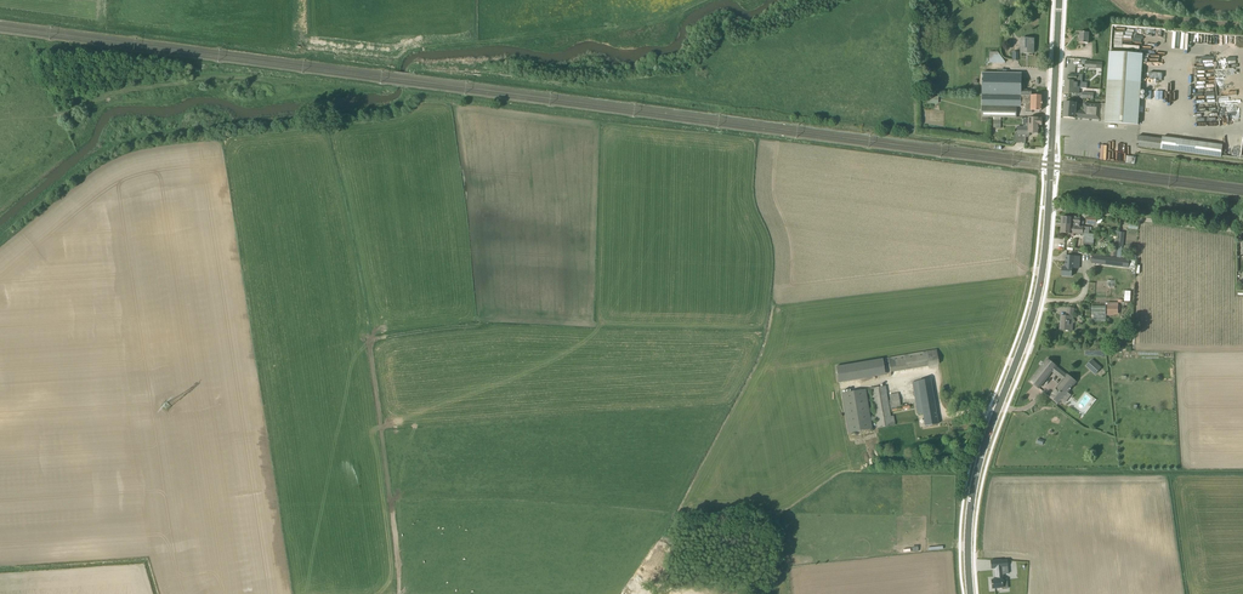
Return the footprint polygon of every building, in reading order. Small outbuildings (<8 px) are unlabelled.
[(1088,44),(1088,33),(1080,32),(1079,43),(1088,44)] [(1034,53),(1034,39),(1022,39),(1022,53),(1034,53)] [(990,51),(990,63),(1002,63),(1002,52),(990,51)] [(1138,125),(1143,54),(1110,52),(1106,104),(1105,121),(1105,123),(1138,125)] [(994,118),(1001,118),(1001,117),(1017,117),(1017,106),(1021,106),(1022,104),(1026,104),(1037,104),(1037,103),(1043,103),(1043,96),(1032,96),(1032,91),(1022,90),(1022,74),(983,73),(982,118),(989,118),(989,117),(994,117),(994,118)] [(1065,81),(1065,87),(1072,87),(1071,88),(1079,88),(1080,83),(1077,83),(1077,75),(1069,75),(1068,81),(1065,81)] [(1064,102),(1063,118),(1076,119),(1100,120),(1105,121),(1106,104),(1101,104),(1084,102),(1083,111),(1076,111),(1077,103),(1064,102)] [(1034,125),(1039,125),(1042,125),(1042,119),(1030,118),(1029,124),(1025,124),(1025,127),(1028,127),(1028,128),(1030,128),(1030,127),(1031,127),(1031,126),(1034,126),(1034,125)] [(1025,127),(1023,127),(1019,126),(1017,126),(1017,135),(1025,135),(1025,137),(1028,137),(1030,136),(1030,133),(1039,134),(1039,125),(1034,125),(1034,126),(1031,126),(1031,127),(1030,127),(1030,128),(1028,128),(1028,127),(1025,127)] [(1180,152),(1182,140),(1163,137),(1162,140),(1138,136),(1136,147),(1166,150),(1180,152)] [(1192,141),(1190,153),(1210,156),(1212,144),(1192,141)] [(1076,218),(1076,217),(1072,216),(1072,218),(1062,217),(1061,225),(1080,226),(1080,223),(1080,218),(1076,218)] [(1090,230),(1089,230),(1089,227),(1080,226),(1061,225),(1061,233),(1084,235),(1084,244),(1093,245),(1094,234),(1089,234),(1089,230),(1090,230)] [(1120,258),(1117,258),(1093,255),(1092,264),(1135,268),(1136,260),(1120,258)] [(1077,268),(1078,256),(1066,256),(1065,267),(1062,267),(1062,276),(1072,276),(1072,268),(1077,268)] [(1106,322),(1106,306),(1091,306),(1091,321),(1106,322)] [(1072,331),(1074,308),(1068,308),(1067,316),(1061,316),(1060,330),(1072,331)] [(891,377),(929,370),(928,366),(939,364),(936,350),(888,358),(891,377)] [(839,382),(886,374),(883,358),(836,366),(839,382)] [(1039,388),(1057,367),(1047,359),(1030,381),(1039,388)] [(1095,375),(1101,368),(1092,359),(1086,366),(1095,375)] [(1067,375),(1050,397),(1059,404),(1076,382),(1067,375)] [(938,424),(930,379),(912,382),(918,414),(923,413),(925,426),(938,424)] [(891,416),(890,411),(888,402),(890,402),(891,403),(889,403),(890,410),(892,410),(892,411),(901,409),(898,393),(889,395),(890,400),(888,400),(886,386),(870,388),(875,417),(870,417),(866,390),(841,395),(847,433),(872,429),(871,421),(873,420),(876,420),(877,428),(895,425),(894,416),(891,416)] [(1013,573),(1014,565),(1002,564),(1002,567),(995,568),(996,579),(991,580),(992,588),(1002,588),(1002,579),(1003,579),(1003,575),(1009,575),(1009,573),(1013,573)]
